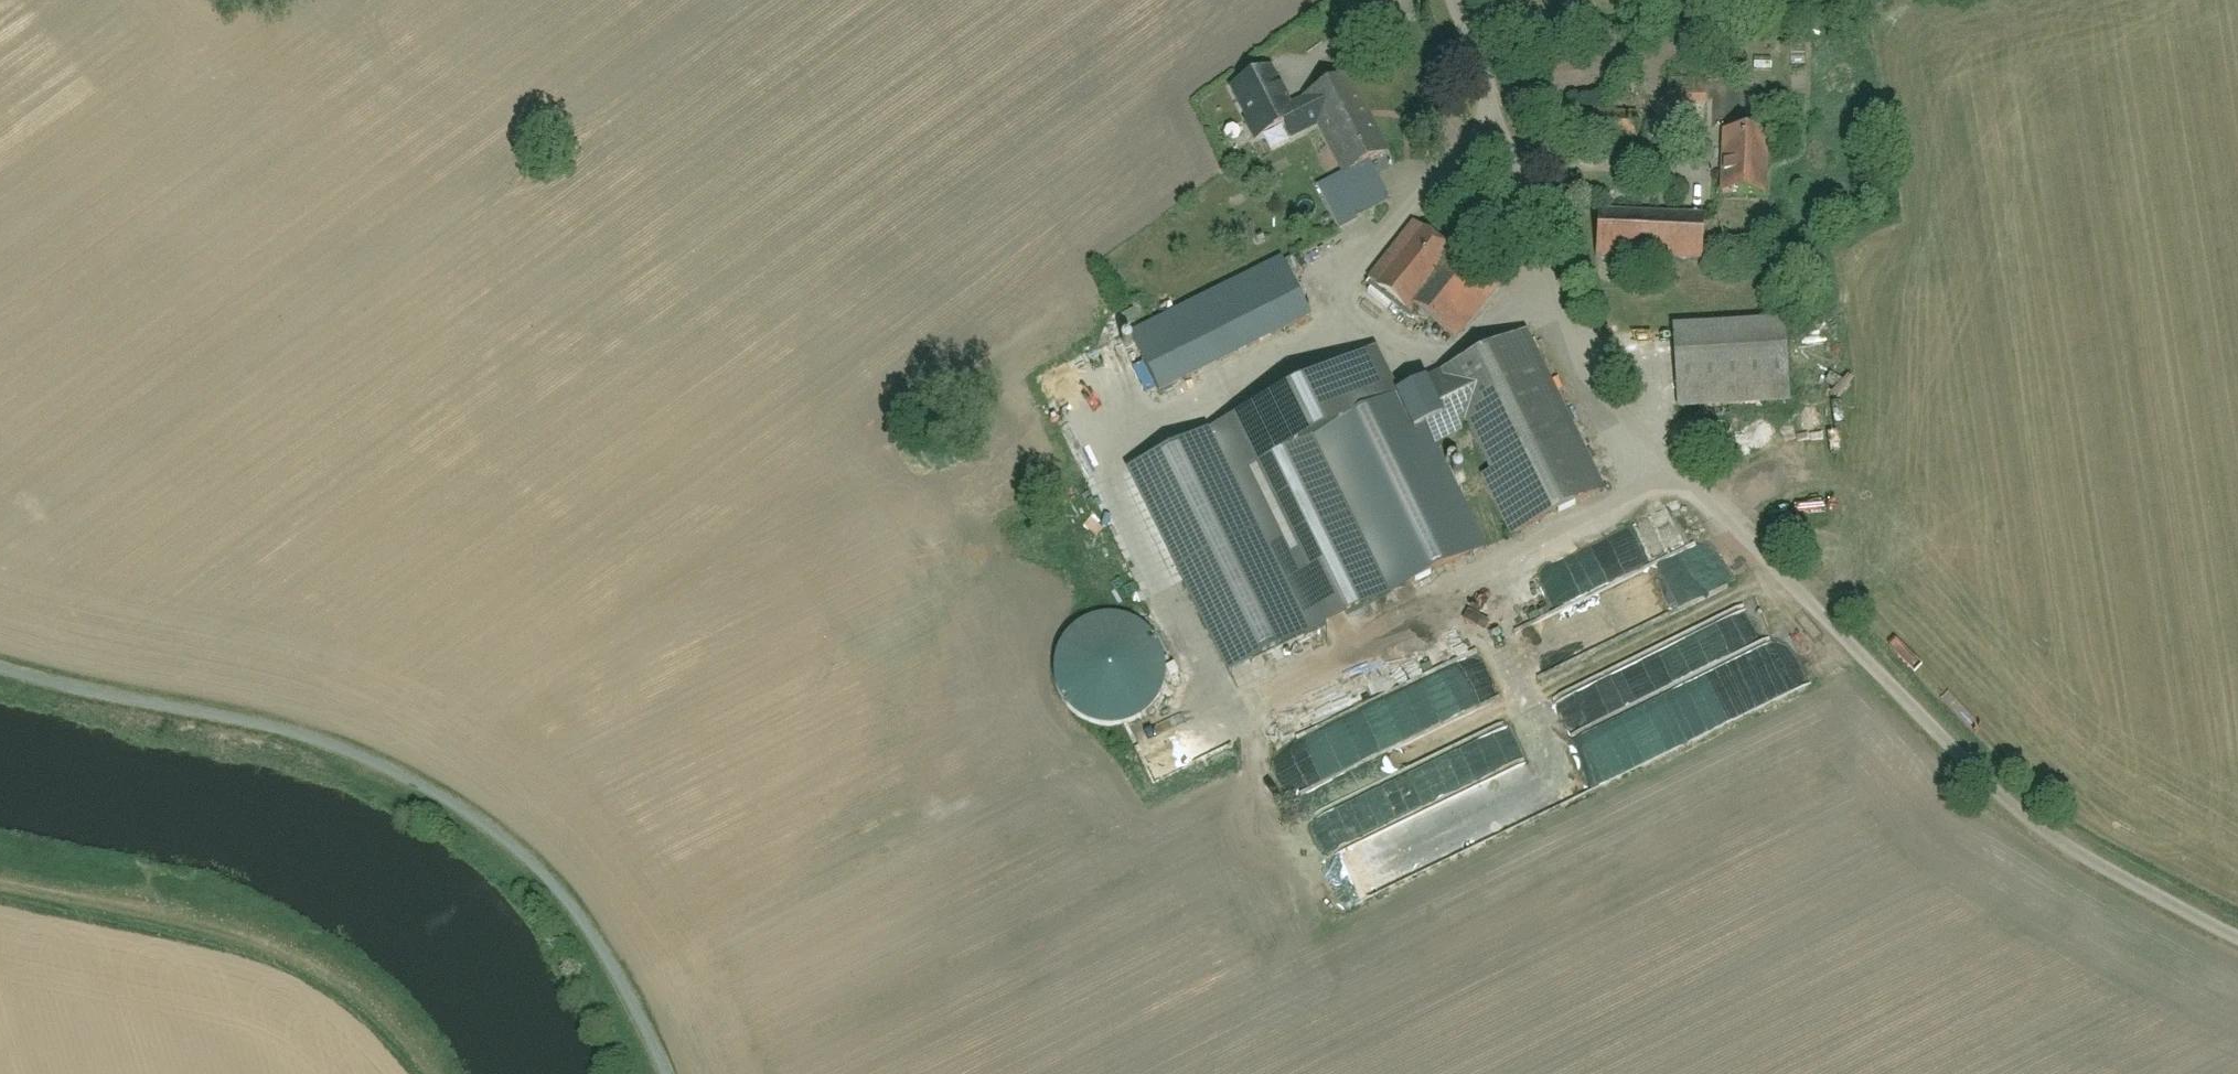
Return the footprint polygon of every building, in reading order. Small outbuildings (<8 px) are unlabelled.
[(1664,84),(1665,103),(1704,101),(1703,83),(1664,84)] [(1383,203),(1321,87),(1297,100),(1340,182),(1320,193),(1338,226),(1383,203)] [(1724,134),(1721,197),(1770,199),(1772,136),(1724,134)] [(1596,216),(1595,260),(1703,264),(1705,220),(1596,216)] [(1411,224),(1368,285),(1455,347),(1498,286),(1411,224)] [(1131,335),(1161,396),(1311,321),(1280,261),(1131,335)] [(1782,324),(1668,335),(1676,419),(1791,408),(1782,324)] [(1199,436),(1304,644),(1486,553),(1433,449),(1458,436),(1510,540),(1607,492),(1528,336),(1399,401),(1373,349),(1199,436)]
